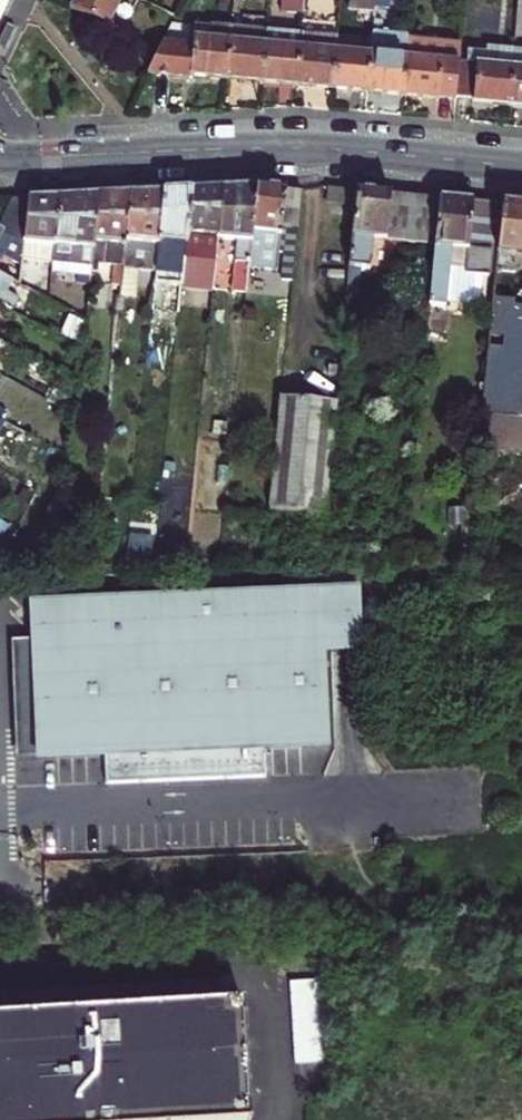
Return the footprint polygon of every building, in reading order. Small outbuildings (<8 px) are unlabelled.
[(80,3),(135,30),(149,0),(81,0),(80,3)] [(239,13),(207,10),(206,22),(237,25),(239,13)] [(272,28),(273,16),(239,13),(237,25),(272,28)] [(307,31),(308,19),(273,16),(272,28),(307,31)] [(393,80),(409,81),(413,41),(414,27),(415,21),(380,18),(378,37),(374,78),(393,80)] [(344,34),(345,22),(308,19),(307,31),(344,34)] [(182,53),(185,20),(177,20),(165,45),(157,61),(200,65),(201,62),(201,54),(182,53)] [(214,64),(233,65),(237,25),(206,22),(185,20),(182,53),(201,54),(201,62),(214,64)] [(269,68),(272,28),(237,25),(233,65),(253,67),(269,68)] [(466,45),(467,32),(414,27),(413,41),(466,45)] [(303,71),(307,31),(272,28),(269,68),(285,70),(303,71)] [(340,75),(344,34),(307,31),(303,71),(323,73),(340,75)] [(467,32),(466,45),(463,80),(480,81),(480,87),(493,88),(515,90),(519,50),(520,36),(467,32)] [(374,78),(378,37),(344,34),(340,75),(357,76),(374,78)] [(463,80),(466,45),(413,41),(409,81),(436,83),(450,85),(450,79),(463,80)] [(255,188),(221,190),(216,241),(237,242),(232,290),(232,294),(245,295),(247,270),(255,188)] [(300,193),(255,188),(247,270),(274,272),(276,254),(283,255),(280,282),(291,283),(300,193)] [(329,188),(327,189),(326,203),(355,205),(356,191),(329,188)] [(216,241),(221,190),(190,192),(185,247),(184,253),(181,285),(212,288),(216,241)] [(428,199),(356,191),(355,205),(346,295),(358,296),(361,276),(370,270),(373,239),(434,245),(439,199),(428,199)] [(190,192),(162,193),(157,244),(185,247),(190,192)] [(162,193),(128,195),(119,288),(118,300),(135,302),(138,273),(154,275),(156,250),(157,244),(162,193)] [(128,195),(97,197),(90,274),(97,274),(97,267),(113,269),(112,279),(112,287),(119,288),(128,195)] [(90,274),(97,197),(58,198),(52,264),(50,274),(75,277),(75,286),(88,287),(89,277),(90,274)] [(58,198),(26,200),(20,265),(18,285),(28,290),(32,261),(52,264),(58,198)] [(439,199),(434,245),(429,302),(428,308),(445,309),(465,311),(480,299),(481,276),(488,277),(490,252),(496,252),(500,206),(439,199)] [(11,200),(0,223),(0,263),(3,257),(20,265),(26,200),(11,200)] [(521,256),(521,208),(500,206),(496,252),(496,253),(521,256)] [(237,242),(216,241),(212,288),(232,290),(237,242)] [(185,247),(157,244),(156,250),(184,253),(185,247)] [(494,271),(512,274),(521,270),(521,256),(496,253),(494,271)] [(97,274),(90,274),(89,277),(112,279),(113,269),(97,267),(97,274)] [(11,312),(17,300),(6,294),(13,282),(0,275),(0,306),(11,312)] [(492,300),(482,416),(519,420),(521,394),(521,308),(513,307),(513,302),(492,300)] [(6,322),(11,312),(0,306),(0,319),(6,322)] [(428,308),(425,342),(436,343),(437,333),(443,333),(445,309),(428,308)] [(336,369),(327,368),(326,376),(335,377),(336,369)] [(336,404),(280,399),(269,511),(325,516),(336,404)] [(115,520),(104,519),(103,539),(113,541),(115,520)] [(471,530),(468,565),(521,562),(521,526),(471,530)] [(102,567),(101,579),(114,578),(125,578),(126,567),(102,567)] [(353,593),(28,604),(29,641),(6,642),(10,755),(99,753),(101,787),(260,780),(259,747),(320,745),(316,640),(355,638),(353,593)] [(0,1025),(0,1119),(249,1119),(246,1077),(244,1028),(217,1029),(216,1012),(0,1025)]
